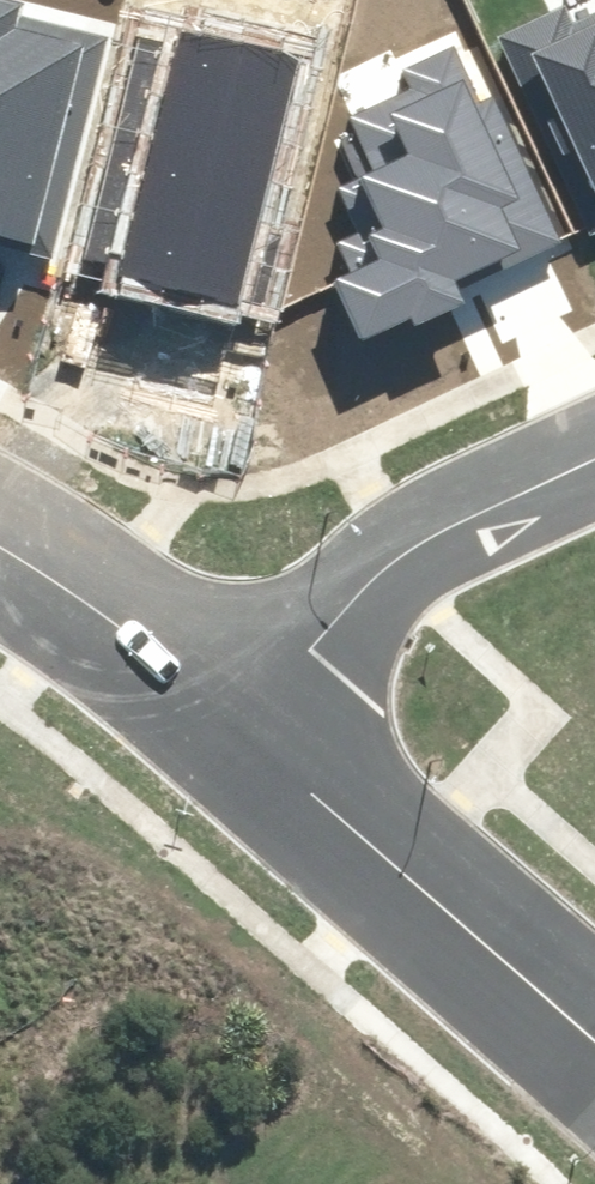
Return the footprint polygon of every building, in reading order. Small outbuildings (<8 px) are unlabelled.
[(55,259),(108,38),(19,17),(23,0),(0,0),(0,246),(55,259)] [(108,271),(231,303),(295,57),(171,25),(108,271)] [(333,282),(359,339),(409,316),(414,326),(463,304),(456,289),(560,241),(492,93),(480,99),(456,47),(401,72),(408,88),(349,115),(355,128),(339,136),(357,176),(334,187),(356,234),(334,244),(348,275),(333,282)]
